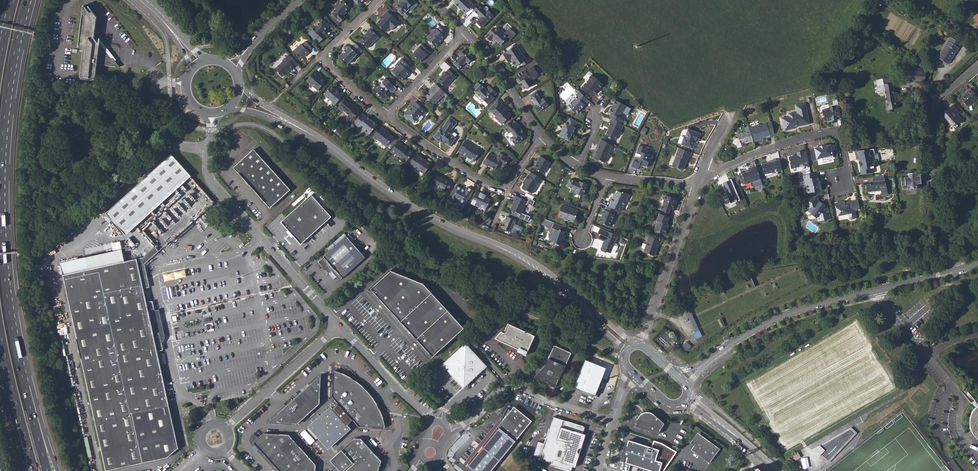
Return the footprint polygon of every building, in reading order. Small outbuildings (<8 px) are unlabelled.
[(343,0),(339,4),(335,8),(336,9),(332,13),(335,17),(340,22),(345,17),(343,16),(342,14),(345,11),(350,7),(343,0)] [(403,0),(401,2),(395,8),(402,14),(404,12),(405,13),(409,9),(408,8),(415,1),(414,0),(402,0),(403,0)] [(455,3),(454,3),(460,10),(461,9),(465,13),(474,5),(469,0),(452,0),(455,3)] [(488,10),(486,11),(483,9),(479,4),(473,10),(480,17),(476,22),(482,28),(485,24),(494,15),(488,10)] [(110,57),(99,42),(99,43),(94,38),(97,18),(91,10),(91,13),(89,13),(84,5),(79,46),(85,47),(81,77),(95,79),(96,66),(97,63),(99,63),(99,64),(118,66),(112,58),(110,57)] [(387,11),(382,16),(383,18),(381,20),(380,20),(376,24),(381,29),(382,28),(386,32),(390,28),(392,30),(399,22),(387,11)] [(322,20),(320,22),(319,21),(315,25),(316,26),(309,33),(315,40),(316,39),(320,42),(324,38),(321,34),(322,32),(329,26),(322,20)] [(436,28),(427,38),(436,47),(440,42),(440,41),(444,36),(443,35),(440,32),(443,30),(438,24),(435,27),(436,28)] [(370,28),(366,32),(368,33),(360,41),(368,48),(379,37),(370,28)] [(500,31),(499,32),(494,28),(485,36),(490,41),(492,39),(493,38),(497,41),(501,45),(507,38),(503,34),(500,31)] [(948,41),(937,57),(948,64),(958,48),(958,47),(960,43),(951,37),(949,41),(948,41)] [(306,41),(302,44),(301,44),(293,51),(297,55),(296,56),(300,60),(305,55),(306,56),(309,53),(308,51),(312,48),(306,41)] [(355,43),(351,47),(349,46),(346,49),(342,53),(339,56),(348,64),(357,54),(358,55),(362,50),(355,43)] [(422,44),(412,54),(420,62),(425,57),(425,58),(431,52),(422,44)] [(517,51),(514,47),(501,56),(504,60),(505,59),(508,63),(511,61),(515,67),(521,63),(523,66),(526,63),(521,55),(520,57),(516,52),(517,51)] [(465,49),(461,53),(462,54),(460,56),(453,64),(459,69),(466,61),(468,63),(474,58),(465,49)] [(289,55),(282,61),(283,62),(275,69),(282,77),(287,73),(286,72),(290,69),(290,70),(297,64),(289,55)] [(402,59),(395,66),(396,67),(392,71),(396,75),(398,75),(403,80),(405,77),(404,75),(406,74),(408,76),(410,73),(410,72),(413,69),(402,59)] [(536,74),(538,73),(533,66),(526,71),(523,70),(516,75),(518,78),(520,81),(518,82),(522,88),(526,89),(533,85),(530,82),(534,80),(538,77),(536,74)] [(449,69),(446,72),(445,71),(442,75),(443,75),(438,81),(441,84),(442,84),(446,87),(456,76),(449,69)] [(925,81),(926,72),(903,70),(902,79),(925,81)] [(318,75),(319,74),(315,71),(306,81),(318,91),(326,81),(318,75)] [(589,73),(588,73),(587,74),(587,75),(589,77),(589,79),(581,88),(590,97),(593,94),(595,95),(599,90),(598,90),(599,88),(600,88),(603,85),(590,72),(589,73)] [(386,78),(382,82),(383,83),(380,86),(378,86),(374,90),(383,97),(386,94),(386,92),(388,89),(391,92),(394,92),(397,88),(386,78)] [(876,79),(878,91),(884,90),(887,107),(890,107),(891,109),(897,108),(892,82),(891,82),(888,83),(887,78),(876,79)] [(471,89),(474,91),(480,85),(478,82),(473,87),(471,89)] [(436,84),(431,88),(432,90),(430,92),(426,97),(434,105),(444,95),(445,93),(436,84)] [(492,88),(488,92),(487,91),(480,85),(474,91),(476,93),(474,95),(478,99),(480,97),(484,100),(488,104),(494,98),(493,97),(497,93),(492,88)] [(337,90),(331,86),(324,95),(332,102),(331,103),(334,106),(343,95),(337,90)] [(960,98),(967,106),(977,97),(971,89),(967,91),(968,92),(965,95),(960,98)] [(579,91),(573,98),(573,100),(568,106),(576,114),(585,105),(583,103),(587,99),(579,91)] [(544,98),(541,100),(536,92),(529,96),(535,104),(536,106),(535,107),(538,112),(548,105),(544,98)] [(355,107),(350,102),(351,101),(346,97),(337,108),(342,112),(343,110),(349,115),(345,120),(349,123),(360,110),(355,107)] [(506,110),(506,111),(504,109),(506,108),(501,103),(498,99),(488,110),(491,113),(492,113),(495,116),(494,117),(502,124),(511,115),(506,110)] [(620,118),(626,106),(615,100),(612,105),(614,106),(612,109),(611,108),(608,113),(611,114),(609,117),(611,118),(621,124),(623,120),(620,118)] [(415,102),(412,105),(414,106),(410,109),(411,110),(410,111),(408,109),(405,113),(405,116),(408,120),(409,119),(413,122),(422,114),(423,114),(426,111),(415,102)] [(806,104),(796,106),(797,114),(795,114),(795,116),(789,117),(782,119),(783,126),(786,125),(787,126),(788,131),(794,130),(794,128),(795,127),(797,127),(798,128),(810,126),(806,104)] [(951,107),(957,115),(960,112),(953,105),(951,107)] [(841,119),(839,108),(836,107),(835,107),(829,108),(828,110),(822,111),(824,120),(826,122),(830,121),(830,120),(832,120),(832,121),(837,121),(837,120),(841,119)] [(945,118),(952,126),(956,123),(956,124),(962,120),(957,115),(951,107),(946,110),(948,113),(947,114),(945,113),(944,114),(944,115),(944,116),(944,117),(945,117),(945,118)] [(367,116),(367,117),(362,113),(354,123),(359,127),(360,126),(370,134),(377,125),(367,116)] [(451,135),(452,134),(451,131),(450,131),(453,127),(454,127),(457,122),(449,117),(442,129),(440,128),(433,137),(439,141),(440,139),(443,141),(450,146),(456,138),(451,135)] [(569,117),(566,123),(565,122),(558,136),(569,141),(576,128),(574,127),(577,122),(569,117)] [(611,118),(609,123),(610,123),(608,127),(609,128),(605,135),(614,140),(617,135),(618,136),(620,135),(621,133),(620,131),(623,125),(621,124),(611,118)] [(520,128),(519,128),(518,126),(516,126),(517,125),(517,124),(512,119),(504,128),(509,133),(508,135),(510,138),(515,145),(522,140),(522,139),(526,136),(520,128)] [(770,135),(766,123),(759,125),(759,124),(749,128),(753,141),(754,142),(757,141),(757,140),(763,138),(770,135)] [(387,133),(388,132),(381,126),(372,137),(376,140),(377,139),(386,146),(393,137),(387,133)] [(753,141),(749,128),(748,127),(744,128),(745,132),(737,134),(739,138),(734,139),(732,143),(736,145),(737,148),(742,146),(741,145),(745,143),(753,141)] [(688,129),(685,137),(684,140),(685,140),(684,146),(692,149),(695,141),(696,138),(699,139),(701,133),(688,129)] [(601,139),(598,145),(599,146),(597,150),(597,151),(594,158),(601,162),(601,161),(605,163),(608,155),(607,155),(612,145),(601,139)] [(469,144),(470,142),(465,140),(458,150),(462,153),(461,155),(465,158),(466,156),(469,158),(474,161),(481,151),(479,150),(469,144)] [(410,150),(411,149),(408,147),(407,149),(404,148),(405,147),(402,145),(402,144),(398,141),(390,152),(394,155),(395,154),(401,158),(400,160),(404,164),(406,162),(413,153),(410,150)] [(647,154),(649,148),(643,146),(642,147),(639,145),(636,153),(641,155),(640,158),(635,156),(631,167),(638,169),(639,166),(640,165),(642,166),(647,167),(649,162),(651,162),(653,156),(647,154)] [(814,149),(809,150),(812,160),(821,158),(822,161),(826,160),(826,159),(833,158),(830,145),(824,146),(824,145),(819,146),(819,147),(814,148),(814,149)] [(679,148),(672,167),(677,168),(678,167),(683,169),(685,163),(686,160),(687,160),(689,156),(690,157),(691,152),(679,148)] [(233,167),(270,208),(290,189),(253,149),(233,167)] [(809,167),(805,150),(796,152),(797,155),(788,157),(791,169),(797,167),(799,165),(803,164),(807,167),(809,167)] [(873,150),(855,152),(857,160),(858,160),(859,162),(860,167),(861,174),(873,173),(872,168),(875,168),(877,165),(876,162),(873,160),(873,157),(874,155),(873,150)] [(425,160),(425,159),(417,153),(409,165),(413,168),(414,167),(424,174),(431,164),(425,160)] [(489,153),(483,163),(487,166),(488,165),(495,170),(500,162),(505,165),(509,159),(506,157),(506,156),(500,153),(497,158),(489,153)] [(173,156),(107,215),(125,234),(190,175),(173,156)] [(540,156),(538,160),(539,160),(534,168),(543,174),(551,162),(540,156)] [(778,171),(776,159),(771,160),(771,161),(771,162),(768,163),(762,164),(764,174),(778,171)] [(745,184),(760,179),(756,166),(750,168),(751,171),(742,174),(745,184)] [(532,193),(538,183),(540,183),(543,179),(530,172),(528,176),(527,175),(524,181),(525,182),(521,187),(522,189),(525,191),(527,191),(532,193)] [(811,174),(801,176),(801,178),(802,181),(804,181),(805,185),(806,186),(808,191),(809,193),(813,192),(815,192),(820,191),(821,190),(820,185),(819,185),(818,182),(819,182),(818,177),(817,177),(816,173),(811,174)] [(442,176),(441,177),(437,174),(431,184),(437,187),(437,186),(444,190),(445,188),(448,190),(453,183),(442,176)] [(912,178),(912,174),(908,175),(908,178),(900,179),(901,187),(909,186),(909,191),(917,190),(917,186),(920,185),(920,177),(912,178)] [(884,177),(872,177),(873,182),(876,182),(876,184),(873,184),(865,185),(866,193),(880,191),(882,196),(883,197),(886,196),(886,195),(888,195),(884,177)] [(582,182),(581,184),(579,183),(570,179),(567,186),(576,190),(575,193),(583,196),(587,184),(582,182)] [(730,204),(740,200),(731,179),(722,183),(725,192),(724,193),(727,199),(728,199),(730,204)] [(467,187),(465,191),(462,189),(456,185),(448,199),(455,203),(457,200),(465,205),(473,190),(467,187)] [(488,198),(488,197),(477,191),(471,203),(479,207),(480,206),(486,209),(491,200),(488,198)] [(612,197),(608,206),(616,210),(621,212),(625,202),(626,202),(629,195),(622,192),(622,193),(617,191),(616,195),(615,194),(613,198),(612,197)] [(302,244),(332,216),(312,194),(281,222),(302,244)] [(528,202),(527,204),(532,206),(535,201),(523,195),(522,199),(528,202)] [(666,195),(664,200),(662,200),(660,201),(660,203),(661,205),(662,205),(660,210),(669,213),(670,208),(673,209),(675,203),(676,203),(677,199),(666,195)] [(527,204),(528,202),(522,199),(515,196),(513,200),(514,201),(510,209),(513,211),(521,214),(521,213),(525,204),(527,205),(527,204)] [(817,196),(804,198),(805,204),(802,205),(803,210),(806,209),(806,210),(811,214),(816,218),(817,217),(818,221),(829,218),(828,210),(823,207),(824,206),(819,202),(818,203),(817,196)] [(844,202),(835,204),(837,217),(848,215),(848,219),(851,220),(854,219),(856,217),(854,211),(860,210),(858,200),(847,203),(847,204),(845,204),(844,202)] [(562,205),(558,216),(566,219),(567,216),(575,219),(578,211),(562,205)] [(607,206),(605,210),(604,210),(602,215),(603,216),(602,217),(601,217),(599,222),(609,226),(616,210),(608,206),(607,206)] [(521,214),(513,211),(511,215),(528,222),(530,216),(527,215),(526,215),(521,213),(521,214)] [(659,214),(656,221),(658,221),(655,230),(659,231),(659,232),(665,234),(668,225),(666,224),(669,217),(659,214)] [(507,216),(505,220),(505,219),(501,228),(511,232),(514,233),(515,232),(516,230),(520,231),(521,231),(522,228),(522,227),(514,224),(516,220),(507,216)] [(554,222),(552,228),(554,229),(550,241),(555,243),(555,244),(560,245),(562,244),(564,239),(566,235),(563,234),(562,232),(563,231),(566,232),(568,228),(554,222)] [(600,228),(598,233),(600,234),(598,239),(604,241),(604,243),(604,245),(602,245),(601,249),(601,251),(605,252),(606,252),(610,253),(610,252),(614,244),(617,235),(600,228)] [(334,243),(336,245),(346,235),(344,233),(334,243)] [(347,236),(319,262),(329,273),(332,271),(334,268),(342,277),(365,257),(347,236)] [(648,236),(647,240),(648,241),(644,252),(654,256),(658,245),(659,245),(661,241),(648,236)] [(150,260),(159,252),(155,247),(146,256),(150,260)] [(63,276),(124,262),(122,251),(61,263),(63,276)] [(63,276),(98,434),(106,470),(168,457),(178,448),(169,406),(158,351),(156,345),(162,344),(153,302),(147,303),(144,289),(139,266),(145,265),(150,260),(146,256),(143,258),(124,262),(63,276)] [(139,266),(144,289),(150,288),(145,265),(139,266)] [(342,277),(334,268),(332,271),(339,280),(342,277)] [(424,281),(391,268),(371,287),(433,355),(462,328),(464,326),(424,281)] [(534,335),(508,322),(504,332),(502,331),(495,337),(527,351),(534,335)] [(471,337),(443,363),(464,386),(486,365),(472,350),(470,348),(476,343),(471,337)] [(555,386),(565,366),(571,352),(554,345),(548,358),(545,364),(534,377),(545,382),(545,380),(549,382),(549,384),(555,386)] [(584,359),(572,387),(593,396),(602,374),(604,374),(606,369),(604,366),(600,364),(598,365),(584,359)] [(335,368),(333,369),(331,399),(357,427),(384,425),(385,424),(381,408),(373,395),(363,384),(351,375),(335,368)] [(321,375),(268,423),(297,424),(319,404),(321,375)] [(977,405),(975,407),(972,410),(969,418),(969,426),(973,434),(977,439),(977,404),(977,405)] [(515,440),(531,420),(513,406),(509,410),(506,408),(502,411),(500,415),(499,419),(500,424),(501,427),(503,431),(515,440)] [(348,430),(329,409),(313,424),(332,445),(348,430)] [(637,427),(660,434),(665,424),(651,412),(647,412),(643,414),(640,416),(637,427)] [(567,470),(570,470),(584,428),(552,417),(544,444),(537,442),(533,456),(540,458),(539,459),(551,463),(551,466),(567,470)] [(332,445),(313,424),(311,426),(330,447),(332,445)] [(850,428),(815,449),(828,461),(855,433),(850,428)] [(255,442),(281,470),(315,470),(316,463),(292,436),(264,434),(255,442)] [(696,444),(692,449),(711,462),(721,447),(708,438),(707,439),(699,434),(693,442),(696,444)] [(330,470),(378,470),(379,470),(382,462),(362,440),(353,439),(329,461),(335,467),(330,470)] [(470,470),(490,470),(494,466),(499,470),(507,461),(483,441),(475,451),(479,454),(475,459),(471,455),(463,465),(470,470)] [(658,451),(629,442),(627,447),(625,447),(622,457),(625,458),(623,463),(646,470),(647,468),(655,470),(656,465),(655,462),(658,451)]
